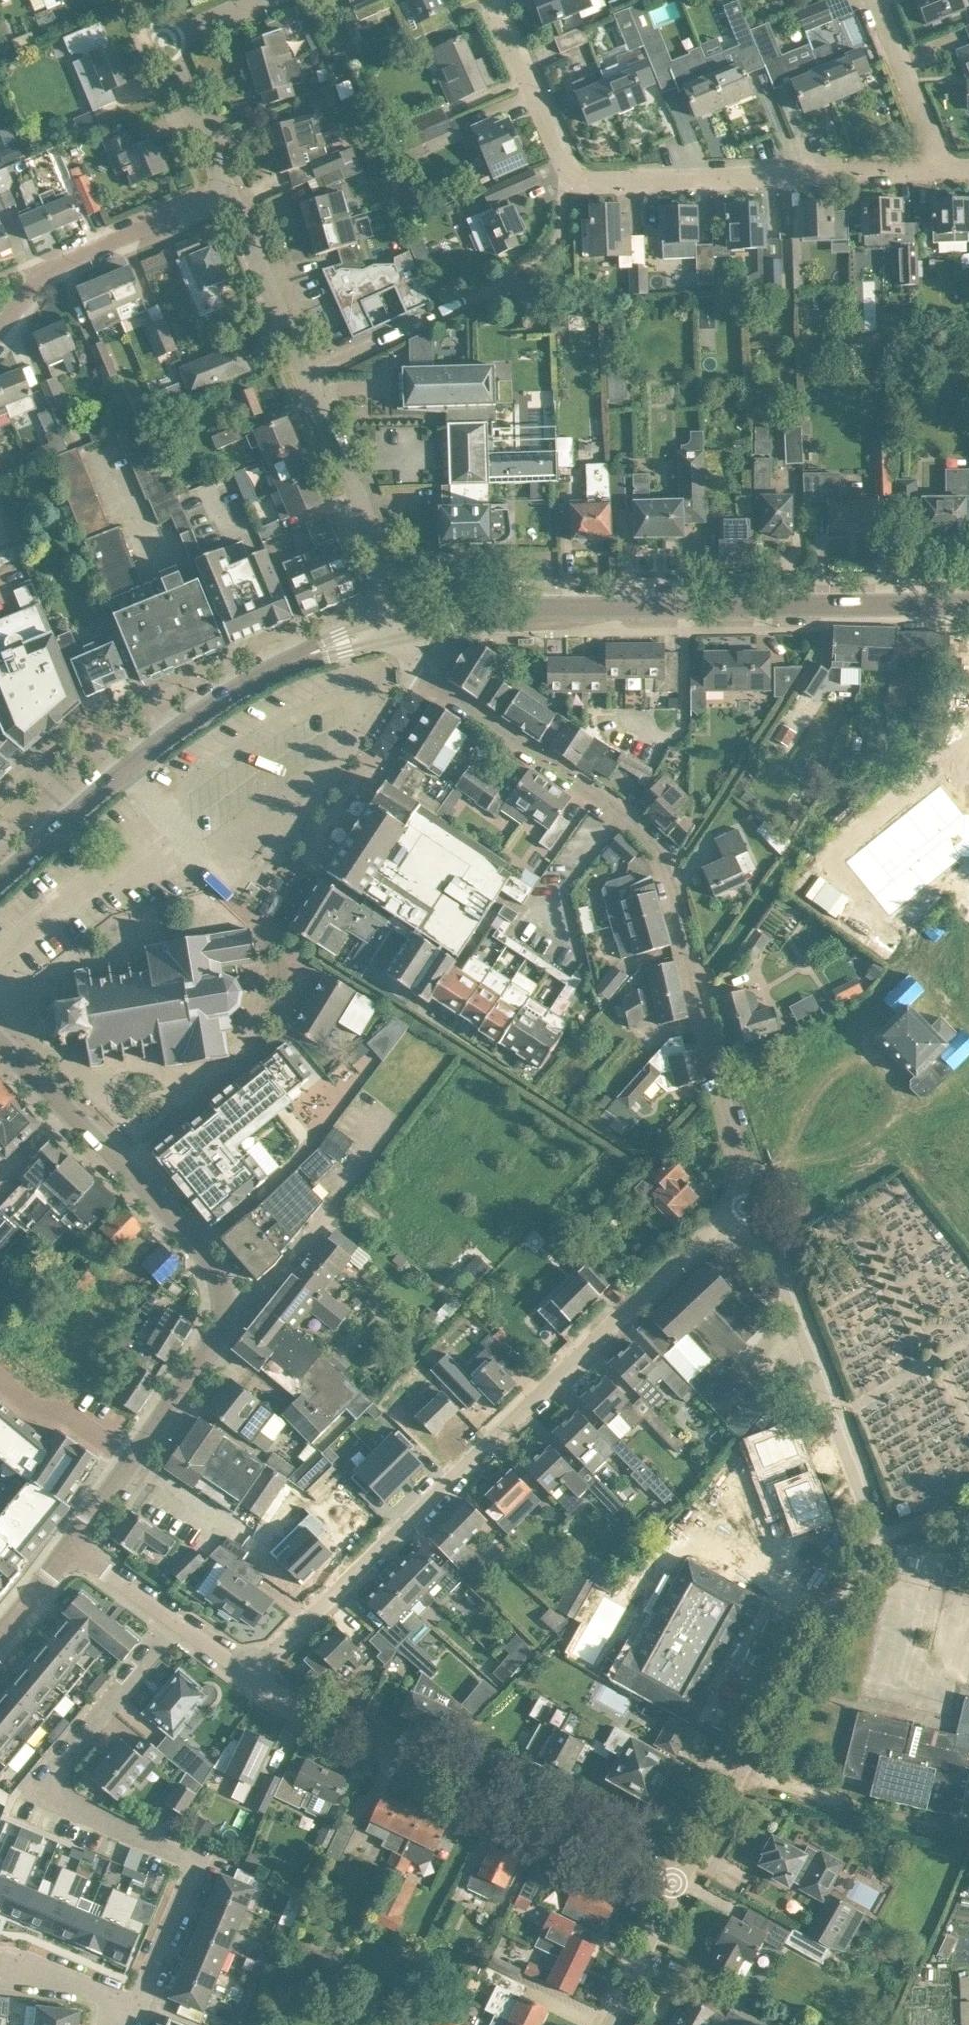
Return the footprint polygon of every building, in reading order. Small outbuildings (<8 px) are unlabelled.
[(34,11),(47,6),(48,9),(60,4),(59,1),(62,0),(30,0),(34,11)] [(351,0),(360,20),(406,0),(352,0),(351,0)] [(430,17),(430,18),(447,10),(442,0),(407,0),(417,23),(430,17)] [(544,25),(560,19),(578,11),(582,18),(607,8),(603,0),(535,0),(544,25)] [(655,5),(659,22),(685,16),(681,0),(677,0),(655,5)] [(705,58),(705,59),(724,106),(752,95),(744,77),(745,76),(744,73),(764,65),(750,30),(738,0),(737,0),(722,6),(738,45),(705,58)] [(824,0),(806,8),(797,12),(805,32),(833,21),(824,0)] [(946,17),(965,9),(961,0),(917,0),(927,25),(946,17)] [(627,8),(613,14),(624,41),(639,35),(627,8)] [(805,112),(832,101),(815,58),(788,69),(768,22),(750,30),(764,65),(767,72),(771,82),(772,83),(790,76),(805,112)] [(100,23),(64,38),(70,52),(83,53),(86,58),(79,61),(89,84),(84,87),(94,111),(96,110),(116,101),(111,90),(129,82),(114,45),(110,47),(100,23)] [(583,27),(573,31),(555,38),(561,53),(589,42),(583,27)] [(252,70),(281,62),(281,63),(293,60),(293,58),(283,29),(253,42),(256,52),(247,54),(252,70)] [(321,47),(313,29),(304,33),(312,51),(321,47)] [(654,30),(639,37),(643,46),(657,77),(670,72),(678,93),(679,92),(679,91),(684,89),(696,117),(724,106),(705,59),(705,58),(700,47),(688,52),(693,64),(671,72),(654,30)] [(463,38),(444,46),(433,51),(455,100),(475,91),(493,82),(487,69),(478,73),(463,38)] [(6,56),(12,47),(3,41),(0,45),(0,52),(6,56)] [(829,44),(812,51),(815,58),(832,101),(861,89),(855,76),(869,71),(861,50),(847,55),(844,49),(833,53),(829,44)] [(959,52),(968,72),(968,48),(959,52)] [(311,53),(315,64),(326,59),(321,49),(311,53)] [(281,62),(252,70),(258,95),(262,94),(265,104),(294,96),(291,86),(303,82),(296,57),(295,58),(293,58),(293,60),(281,63),(281,62)] [(628,61),(600,72),(617,113),(645,102),(640,90),(656,83),(645,57),(628,63),(628,61)] [(617,113),(600,72),(573,83),(589,125),(617,113)] [(767,72),(759,76),(763,85),(771,82),(767,72)] [(334,105),(330,88),(309,94),(314,110),(334,105)] [(441,105),(402,122),(408,137),(447,120),(441,105)] [(74,118),(80,132),(100,123),(93,110),(74,118)] [(268,128),(273,148),(321,135),(315,114),(268,128)] [(449,122),(415,138),(423,154),(456,139),(449,122)] [(491,122),(474,129),(491,168),(495,178),(527,165),(521,152),(524,151),(516,133),(514,134),(508,122),(494,128),(491,122)] [(133,184),(166,170),(154,140),(133,149),(127,134),(106,143),(119,173),(123,171),(124,173),(128,171),(133,184)] [(321,135),(273,148),(281,173),(306,166),(310,165),(315,178),(323,175),(339,168),(339,167),(356,160),(352,147),(327,156),(324,146),(321,135)] [(0,151),(0,155),(3,162),(4,163),(24,155),(18,143),(0,151)] [(64,185),(74,181),(73,180),(63,157),(54,161),(64,185)] [(0,170),(0,196),(5,209),(16,205),(6,183),(11,180),(6,168),(0,170)] [(339,168),(323,175),(328,185),(344,178),(339,168)] [(533,171),(485,192),(490,204),(538,183),(533,171)] [(73,180),(74,181),(88,216),(102,210),(86,174),(73,180)] [(19,213),(21,218),(30,240),(55,230),(40,196),(39,196),(32,179),(21,184),(19,188),(29,209),(19,213)] [(53,191),(40,196),(55,230),(79,219),(69,197),(67,192),(56,197),(53,191)] [(301,203),(309,230),(337,222),(350,219),(342,192),(301,203)] [(932,200),(933,243),(968,242),(967,199),(932,200)] [(863,202),(864,222),(864,234),(881,234),(882,243),(901,242),(900,201),(863,202)] [(802,221),(796,221),(797,237),(814,236),(815,240),(833,239),(849,238),(848,210),(832,211),(831,203),(801,205),(802,221)] [(467,220),(475,236),(481,252),(495,245),(499,254),(518,246),(514,237),(524,233),(512,206),(496,214),(493,208),(467,220)] [(715,231),(715,251),(716,257),(731,257),(731,249),(765,247),(764,218),(756,218),(756,206),(727,207),(728,216),(725,216),(726,221),(728,221),(728,231),(715,231)] [(619,218),(618,207),(592,208),(593,220),(590,220),(582,220),(583,256),(591,256),(629,254),(628,236),(628,217),(619,218)] [(661,209),(662,229),(663,259),(696,258),(697,284),(714,283),(714,273),(714,264),(713,244),(697,245),(696,208),(661,209)] [(337,222),(309,230),(316,255),(337,249),(341,263),(363,264),(350,219),(337,222)] [(12,248),(2,225),(0,226),(0,253),(12,248)] [(217,284),(229,279),(215,246),(202,251),(197,238),(176,247),(181,260),(178,262),(195,303),(220,292),(217,284)] [(784,241),(786,289),(789,289),(802,289),(800,241),(784,241)] [(896,248),(897,285),(918,284),(916,247),(896,248)] [(394,263),(395,264),(398,272),(414,264),(409,251),(395,257),(394,263)] [(164,254),(141,263),(146,275),(169,266),(164,254)] [(776,290),(783,289),(782,262),(765,263),(766,290),(776,290)] [(374,264),(366,268),(378,295),(398,286),(410,312),(413,311),(419,308),(418,306),(427,302),(428,304),(432,303),(414,264),(398,272),(395,264),(374,264)] [(334,266),(322,270),(330,287),(335,297),(337,296),(340,302),(337,303),(348,327),(353,338),(376,327),(364,301),(378,295),(366,268),(365,269),(363,269),(341,268),(336,271),(334,266)] [(130,267),(104,278),(117,307),(130,302),(136,316),(148,311),(130,267)] [(632,295),(646,294),(645,267),(631,267),(632,295)] [(78,289),(86,308),(96,332),(108,327),(107,324),(119,319),(115,308),(117,307),(104,278),(78,289)] [(783,289),(776,290),(777,297),(789,297),(789,289),(786,289),(783,289)] [(524,297),(512,298),(512,313),(524,313),(524,297)] [(699,330),(715,329),(714,298),(698,299),(699,330)] [(208,332),(199,310),(189,314),(198,336),(208,332)] [(164,355),(177,349),(164,319),(151,325),(164,355)] [(46,361),(61,355),(69,372),(82,367),(75,349),(64,323),(35,335),(46,361)] [(427,361),(428,338),(409,337),(408,360),(427,361)] [(886,337),(841,339),(841,352),(887,350),(886,337)] [(104,380),(117,374),(103,343),(90,348),(104,380)] [(191,394),(249,370),(239,345),(180,369),(191,394)] [(404,408),(447,407),(495,405),(494,365),(402,368),(404,408)] [(0,379),(0,387),(7,405),(19,400),(24,412),(36,407),(22,370),(0,379)] [(625,371),(607,371),(608,403),(626,402),(625,371)] [(40,384),(51,408),(59,429),(73,423),(53,378),(40,384)] [(247,419),(262,413),(252,388),(237,394),(247,419)] [(161,415),(190,403),(185,393),(156,405),(158,408),(159,412),(161,415)] [(152,395),(134,403),(139,416),(158,408),(156,405),(152,395)] [(495,405),(447,407),(450,485),(488,484),(490,484),(488,422),(496,421),(495,405)] [(39,413),(47,434),(46,435),(51,446),(63,441),(59,429),(51,408),(39,413)] [(246,436),(251,449),(261,445),(267,459),(298,446),(287,419),(246,436)] [(116,433),(121,445),(149,433),(144,421),(116,433)] [(217,449),(243,439),(238,426),(212,437),(217,449)] [(801,426),(787,427),(789,462),(802,462),(801,435),(801,426)] [(755,427),(755,442),(755,454),(771,454),(771,440),(769,440),(769,427),(755,427)] [(101,439),(98,430),(89,433),(92,442),(101,439)] [(121,445),(126,456),(154,444),(149,433),(121,445)] [(559,467),(573,467),(571,438),(558,438),(559,467)] [(889,440),(875,441),(875,494),(890,494),(889,440)] [(154,444),(126,456),(126,457),(128,456),(132,466),(159,455),(154,444)] [(298,446),(267,459),(261,461),(267,474),(272,471),(280,490),(311,477),(298,446)] [(54,457),(58,469),(82,460),(77,448),(54,457)] [(633,475),(635,518),(635,538),(683,537),(683,523),(706,522),(705,491),(704,451),(678,452),(680,501),(649,502),(648,475),(633,475)] [(721,451),(704,451),(705,491),(722,491),(721,451)] [(132,466),(137,477),(164,466),(159,455),(132,466)] [(87,471),(82,460),(58,469),(63,481),(87,471)] [(756,489),(756,508),(761,508),(761,532),(773,532),(773,535),(792,535),(792,497),(775,497),(775,488),(769,488),(769,478),(773,478),(773,460),(756,460),(755,489),(756,489)] [(611,538),(607,465),(587,466),(588,501),(571,502),(573,540),(611,538)] [(169,477),(164,466),(137,477),(141,488),(169,477)] [(233,474),(241,492),(251,488),(244,469),(233,474)] [(742,494),(736,494),(737,521),(719,521),(719,568),(753,567),(752,498),(752,470),(741,470),(742,494)] [(91,482),(87,471),(63,481),(67,492),(91,482)] [(966,498),(968,498),(968,471),(948,471),(948,485),(952,485),(953,498),(922,498),(923,513),(923,533),(948,533),(949,534),(967,534),(966,498)] [(829,500),(829,513),(829,533),(876,533),(876,499),(839,499),(839,474),(821,474),(821,500),(829,500)] [(169,477),(141,488),(146,499),(174,488),(169,477)] [(311,477),(280,490),(286,503),(276,507),(281,521),(322,503),(311,477)] [(917,479),(897,479),(897,510),(917,510),(917,479)] [(96,493),(91,482),(67,492),(71,503),(96,493)] [(451,506),(439,507),(440,545),(500,544),(501,543),(503,543),(505,542),(507,541),(509,539),(510,537),(510,536),(511,534),(511,532),(512,531),(511,530),(508,505),(488,506),(488,484),(450,485),(451,506)] [(153,510),(178,499),(174,488),(146,499),(146,500),(148,499),(153,510)] [(71,503),(75,515),(100,504),(96,493),(71,503)] [(183,511),(178,499),(153,510),(158,521),(171,516),(179,535),(192,529),(183,511)] [(80,526),(105,515),(100,504),(75,515),(80,526)] [(85,540),(111,530),(105,515),(80,526),(85,540)] [(306,523),(316,549),(282,564),(305,617),(320,610),(321,611),(337,604),(337,603),(361,593),(337,536),(336,537),(327,515),(306,523)] [(277,521),(257,529),(262,542),(283,534),(277,521)] [(85,540),(105,592),(135,580),(140,578),(120,526),(111,530),(85,540)] [(180,535),(183,542),(195,537),(192,530),(180,535)] [(183,542),(186,549),(198,544),(195,537),(183,542)] [(290,619),(294,618),(266,550),(249,557),(242,541),(204,557),(191,562),(198,580),(226,646),(269,629),(269,630),(291,621),(290,619)] [(201,551),(198,544),(186,549),(189,556),(201,551)] [(201,551),(189,556),(191,562),(204,557),(201,551)] [(138,588),(135,580),(105,592),(121,635),(137,672),(141,681),(219,649),(226,646),(198,580),(191,583),(184,586),(177,568),(159,575),(161,578),(138,588)] [(55,638),(33,583),(14,591),(15,592),(23,588),(27,599),(37,595),(40,603),(0,619),(0,715),(4,724),(29,745),(49,727),(47,723),(56,716),(60,718),(80,701),(66,665),(65,665),(55,638)] [(863,669),(864,628),(834,627),(832,667),(842,667),(841,684),(861,684),(861,669),(863,669)] [(864,628),(863,669),(891,670),(891,676),(896,676),(896,670),(897,633),(898,629),(864,628)] [(70,632),(55,638),(65,665),(66,665),(73,662),(88,698),(105,690),(104,688),(127,679),(126,677),(137,672),(121,635),(109,639),(112,645),(96,651),(93,644),(85,647),(88,655),(81,658),(70,632)] [(897,633),(896,670),(948,671),(948,655),(949,635),(897,633)] [(447,679),(477,699),(502,659),(472,639),(447,679)] [(606,659),(606,678),(626,678),(625,644),(606,645),(606,659)] [(645,644),(625,644),(626,678),(645,678),(645,644)] [(665,644),(645,644),(645,678),(655,678),(655,692),(678,692),(678,652),(665,652),(665,644)] [(690,678),(690,690),(769,690),(769,652),(705,652),(705,678),(690,678)] [(548,659),(547,679),(547,701),(547,709),(554,709),(554,695),(551,695),(551,693),(567,693),(567,659),(548,659)] [(567,659),(567,693),(583,692),(586,692),(586,659),(567,659)] [(606,678),(606,659),(586,659),(586,692),(589,692),(606,692),(606,678)] [(814,661),(797,687),(814,698),(829,671),(814,661)] [(774,667),(774,687),(774,697),(783,697),(802,667),(774,667)] [(497,677),(481,702),(496,712),(512,688),(497,677)] [(906,678),(889,677),(888,726),(904,726),(906,678)] [(520,692),(503,717),(539,741),(556,717),(545,709),(520,692)] [(669,709),(678,709),(678,699),(669,700),(669,709)] [(433,702),(402,751),(435,772),(437,768),(431,764),(460,719),(433,702)] [(802,726),(787,717),(772,740),(788,749),(802,726)] [(568,722),(550,748),(590,775),(594,768),(609,779),(618,764),(616,763),(604,755),(609,746),(593,737),(592,738),(568,722)] [(869,728),(868,743),(887,744),(888,729),(869,728)] [(75,757),(68,749),(58,757),(62,761),(65,765),(75,757)] [(616,763),(618,764),(639,778),(636,782),(646,787),(645,791),(656,770),(621,752),(616,763)] [(400,758),(384,782),(409,798),(425,774),(417,769),(400,758)] [(478,801),(485,806),(487,807),(485,810),(495,817),(501,810),(521,824),(528,815),(551,783),(530,769),(524,777),(501,760),(487,779),(491,782),(478,801)] [(458,787),(478,801),(491,782),(487,779),(471,768),(458,787)] [(645,791),(641,801),(649,809),(645,813),(667,835),(668,834),(681,847),(696,826),(684,817),(678,811),(690,798),(665,773),(663,775),(657,768),(656,770),(645,791)] [(351,835),(327,872),(361,895),(393,915),(398,919),(414,929),(457,958),(488,911),(501,891),(523,905),(524,903),(533,889),(503,869),(507,863),(448,824),(456,810),(453,808),(462,795),(452,788),(434,815),(409,798),(384,782),(384,783),(385,784),(370,805),(371,806),(361,821),(360,820),(355,827),(350,834),(351,835)] [(551,783),(528,815),(549,829),(540,842),(551,850),(570,823),(559,816),(572,798),(551,783)] [(844,862),(889,917),(964,857),(968,857),(968,814),(964,814),(964,813),(940,784),(844,862)] [(765,822),(759,830),(785,850),(791,841),(765,822)] [(737,829),(733,830),(715,838),(724,858),(702,868),(715,897),(746,884),(741,874),(743,873),(740,866),(752,861),(737,829)] [(619,833),(609,846),(626,868),(639,858),(619,833)] [(661,911),(651,877),(636,884),(627,875),(607,881),(600,895),(609,926),(661,911)] [(319,879),(290,928),(317,945),(334,955),(348,933),(378,950),(374,955),(375,955),(391,930),(391,929),(398,919),(393,915),(391,919),(377,910),(364,902),(361,906),(348,897),(319,879)] [(498,914),(504,918),(512,923),(518,914),(504,905),(498,914)] [(671,945),(661,911),(609,926),(618,956),(621,959),(634,955),(636,955),(671,945)] [(512,923),(504,918),(497,929),(505,934),(512,923)] [(408,940),(386,974),(414,993),(413,994),(427,1003),(432,997),(452,967),(455,961),(413,933),(412,933),(414,929),(398,919),(391,929),(408,940)] [(593,923),(579,926),(581,934),(605,929),(593,923)] [(931,923),(924,931),(934,940),(941,932),(931,923)] [(130,963),(127,963),(129,975),(112,978),(110,966),(107,966),(109,978),(92,981),(90,969),(74,972),(79,1004),(62,1006),(60,999),(53,1000),(55,1008),(47,1009),(48,1016),(56,1015),(58,1032),(51,1033),(52,1040),(60,1040),(60,1046),(68,1045),(67,1038),(76,1037),(79,1042),(86,1041),(90,1067),(106,1064),(104,1052),(121,1049),(123,1061),(125,1061),(123,1049),(142,1046),(144,1058),(146,1058),(144,1046),(161,1043),(165,1066),(185,1063),(185,1064),(229,1057),(226,1044),(231,1043),(230,1041),(226,1042),(225,1032),(232,1031),(229,1016),(239,1007),(244,1010),(245,1009),(240,1006),(242,994),(248,993),(248,991),(241,992),(235,982),(240,977),(238,976),(236,964),(257,961),(251,930),(209,937),(208,935),(165,942),(165,944),(145,947),(149,972),(132,975),(130,963)] [(768,939),(756,930),(732,964),(743,973),(768,939)] [(521,954),(525,948),(513,939),(508,946),(521,954)] [(461,1016),(491,971),(489,970),(491,967),(474,956),(472,958),(470,957),(440,1002),(461,1016)] [(551,965),(538,956),(534,963),(547,971),(551,965)] [(864,974),(872,981),(883,967),(876,961),(864,974)] [(614,1020),(617,1020),(626,1016),(625,1013),(653,996),(653,998),(682,992),(675,962),(647,968),(650,983),(622,999),(623,1002),(611,1005),(614,1020)] [(564,973),(551,965),(547,971),(559,980),(564,973)] [(600,983),(602,984),(596,992),(605,999),(610,992),(611,993),(625,976),(615,967),(600,983)] [(479,1029),(510,983),(509,983),(511,980),(493,968),(492,971),(491,971),(461,1016),(471,1022),(470,1024),(479,1029)] [(576,969),(571,978),(567,984),(560,995),(569,1001),(581,981),(579,971),(576,969)] [(326,974),(292,1029),(320,1046),(336,1021),(360,1036),(362,1033),(366,1035),(381,1010),(377,1008),(379,1006),(326,974)] [(876,1037),(915,1077),(911,1081),(911,1088),(920,1097),(927,1097),(951,1074),(951,1067),(954,1070),(968,1055),(968,1037),(962,1030),(958,1035),(941,1018),(930,1029),(908,1007),(923,992),(909,977),(907,976),(900,983),(884,999),(891,1006),(882,1015),(890,1023),(876,1037)] [(510,983),(479,1030),(479,1029),(479,1030),(487,1035),(485,1038),(496,1045),(498,1042),(500,1044),(501,1042),(500,1042),(530,996),(512,984),(510,983)] [(738,991),(719,997),(726,1022),(733,1047),(752,1042),(758,1040),(757,1036),(780,1029),(773,1006),(751,1013),(751,1011),(753,1011),(756,1007),(757,1002),(755,995),(752,992),(747,990),(744,991),(744,990),(738,991)] [(626,1016),(617,1020),(618,1019),(622,1029),(629,1027),(656,1010),(659,1025),(688,1018),(682,992),(653,998),(653,996),(625,1013),(626,1016)] [(570,1023),(560,1016),(570,1002),(569,1001),(560,995),(550,1010),(521,1055),(540,1068),(570,1023)] [(521,1055),(550,1010),(531,997),(501,1042),(521,1055)] [(396,1018),(367,1044),(372,1050),(383,1062),(409,1026),(396,1018)] [(617,1097),(611,1103),(607,1108),(612,1112),(619,1119),(628,1125),(637,1115),(629,1108),(662,1072),(672,1070),(677,1087),(705,1080),(697,1049),(686,1052),(682,1036),(670,1039),(657,1054),(617,1096),(617,1097)] [(181,1129),(152,1153),(212,1226),(269,1179),(249,1154),(239,1161),(227,1146),(313,1076),(286,1043),(210,1105),(215,1111),(192,1129),(188,1123),(186,1125),(198,1140),(193,1144),(181,1129)] [(15,1098),(17,1096),(0,1079),(0,1111),(15,1098)] [(0,1111),(0,1161),(4,1159),(5,1157),(40,1124),(15,1098),(0,1111)] [(597,1124),(605,1129),(613,1117),(605,1112),(597,1124)] [(334,1126),(319,1147),(321,1148),(340,1161),(354,1140),(334,1126)] [(24,1230),(23,1229),(19,1225),(11,1219),(44,1182),(46,1184),(70,1157),(52,1138),(17,1172),(19,1174),(16,1177),(22,1183),(0,1207),(0,1258),(24,1230)] [(319,1149),(299,1167),(315,1183),(334,1165),(319,1149)] [(23,1229),(24,1230),(29,1226),(32,1229),(52,1207),(62,1217),(71,1208),(96,1183),(70,1157),(46,1184),(44,1182),(11,1219),(19,1225),(23,1229)] [(671,1159),(657,1173),(654,1175),(652,1173),(636,1188),(648,1202),(655,1196),(661,1203),(658,1206),(674,1222),(684,1212),(683,1212),(698,1197),(682,1182),(687,1177),(671,1159)] [(221,1238),(225,1244),(225,1243),(229,1240),(258,1272),(253,1275),(253,1276),(257,1280),(272,1267),(285,1256),(282,1253),(324,1202),(295,1172),(257,1209),(248,1215),(221,1238)] [(96,1183),(71,1208),(79,1216),(74,1222),(83,1231),(114,1200),(96,1183)] [(119,1204),(81,1241),(145,1304),(161,1284),(173,1271),(167,1265),(173,1259),(142,1227),(123,1208),(119,1204)] [(64,1219),(62,1217),(52,1207),(32,1229),(42,1240),(64,1219)] [(274,1298),(266,1308),(292,1329),(308,1309),(334,1330),(349,1313),(322,1291),(334,1276),(349,1259),(351,1260),(361,1268),(369,1259),(371,1256),(359,1246),(350,1257),(326,1237),(311,1256),(309,1254),(274,1298)] [(538,1312),(560,1334),(613,1282),(577,1245),(566,1256),(580,1271),(538,1312)] [(63,1252),(56,1261),(61,1265),(68,1256),(63,1252)] [(476,1257),(466,1268),(478,1279),(488,1268),(476,1257)] [(728,1265),(715,1278),(743,1307),(756,1294),(728,1265)] [(715,1278),(703,1289),(731,1318),(743,1307),(715,1278)] [(173,1283),(168,1290),(177,1295),(181,1289),(173,1283)] [(33,1288),(3,1324),(78,1386),(89,1373),(96,1378),(92,1384),(93,1384),(93,1385),(113,1354),(104,1346),(100,1351),(92,1344),(96,1340),(33,1288)] [(703,1289),(691,1301),(719,1330),(731,1318),(703,1289)] [(452,1296),(437,1313),(444,1319),(461,1305),(452,1296)] [(691,1301),(679,1313),(707,1342),(719,1330),(691,1301)] [(169,1308),(158,1325),(185,1341),(194,1325),(169,1308)] [(266,1308),(232,1349),(259,1371),(261,1369),(270,1358),(300,1383),(302,1395),(298,1399),(282,1415),(312,1444),(346,1410),(354,1418),(364,1408),(371,1401),(322,1357),(323,1355),(292,1329),(266,1308)] [(423,1321),(431,1327),(436,1331),(444,1319),(437,1313),(432,1309),(423,1321)] [(679,1313),(667,1324),(695,1353),(707,1342),(679,1313)] [(112,1347),(136,1363),(160,1379),(169,1364),(170,1365),(185,1341),(158,1325),(148,1319),(143,1326),(154,1333),(145,1348),(123,1334),(112,1347)] [(667,1324),(654,1337),(682,1366),(695,1353),(667,1324)] [(494,1337),(502,1345),(509,1339),(501,1331),(494,1337)] [(490,1333),(480,1342),(497,1359),(507,1350),(502,1345),(494,1337),(490,1333)] [(745,1343),(719,1368),(731,1381),(760,1353),(748,1340),(745,1343)] [(609,1364),(623,1378),(635,1391),(648,1379),(654,1386),(665,1375),(634,1343),(624,1353),(622,1351),(609,1364)] [(760,1353),(731,1381),(743,1393),(772,1365),(760,1353)] [(332,1361),(340,1369),(346,1363),(338,1355),(332,1361)] [(471,1380),(481,1390),(495,1405),(516,1384),(492,1360),(471,1380)] [(136,1363),(119,1389),(113,1398),(137,1414),(160,1379),(136,1363)] [(772,1365),(743,1393),(755,1406),(784,1378),(772,1365)] [(696,1392),(676,1371),(665,1382),(681,1399),(682,1398),(686,1402),(696,1392)] [(581,1398),(595,1413),(607,1425),(619,1414),(634,1429),(645,1419),(619,1392),(606,1378),(595,1387),(594,1386),(581,1398)] [(231,1379),(207,1409),(236,1432),(266,1451),(274,1441),(262,1430),(275,1413),(260,1401),(231,1379)] [(470,1410),(446,1387),(418,1415),(393,1392),(382,1404),(405,1425),(430,1450),(436,1444),(442,1450),(456,1435),(453,1432),(462,1423),(460,1420),(470,1410)] [(371,1401),(364,1408),(374,1417),(381,1409),(371,1401)] [(19,1475),(34,1453),(33,1453),(44,1440),(1,1404),(1,1403),(0,1402),(0,1459),(19,1475)] [(579,1460),(585,1466),(595,1476),(609,1463),(600,1453),(609,1445),(591,1426),(578,1412),(567,1422),(566,1420),(553,1433),(579,1460)] [(686,1443),(657,1413),(648,1422),(676,1452),(686,1443)] [(200,1418),(166,1467),(194,1487),(233,1513),(239,1504),(252,1513),(261,1519),(279,1530),(280,1528),(289,1535),(304,1514),(294,1507),(306,1491),(288,1478),(265,1463),(226,1437),(200,1418)] [(790,1430),(748,1446),(763,1484),(787,1474),(782,1462),(800,1456),(790,1430)] [(67,1504),(98,1458),(59,1431),(50,1444),(44,1440),(33,1453),(34,1453),(19,1475),(29,1482),(31,1479),(67,1504)] [(398,1431),(374,1454),(402,1483),(420,1465),(408,1453),(414,1447),(398,1431)] [(643,1462),(621,1440),(612,1449),(634,1471),(643,1462)] [(329,1446),(321,1453),(322,1454),(332,1464),(339,1457),(329,1446)] [(614,1514),(623,1505),(595,1476),(585,1466),(576,1474),(550,1447),(539,1456),(538,1455),(525,1467),(551,1495),(570,1514),(584,1501),(580,1497),(588,1488),(614,1514)] [(298,1469),(288,1478),(306,1491),(333,1465),(332,1464),(322,1454),(321,1453),(318,1450),(298,1469)] [(272,1451),(265,1463),(288,1478),(298,1469),(272,1451)] [(374,1454),(350,1478),(366,1494),(372,1488),(384,1500),(402,1483),(374,1454)] [(486,1512),(497,1523),(505,1515),(506,1515),(519,1502),(523,1507),(534,1495),(530,1491),(531,1490),(511,1470),(486,1496),(494,1504),(486,1512)] [(787,1474),(763,1484),(774,1512),(790,1506),(798,1526),(823,1517),(809,1480),(791,1487),(787,1474)] [(0,1517),(0,1537),(27,1559),(71,1507),(67,1504),(31,1479),(29,1482),(0,1517)] [(336,1487),(314,1509),(341,1537),(363,1515),(336,1487)] [(428,1537),(451,1561),(467,1576),(483,1560),(476,1553),(474,1555),(464,1544),(487,1521),(466,1499),(428,1537)] [(896,1506),(900,1517),(911,1513),(907,1501),(896,1506)] [(129,1510),(110,1537),(134,1554),(144,1540),(166,1555),(176,1542),(129,1510)] [(303,1524),(272,1554),(304,1586),(334,1556),(303,1524)] [(0,1537),(0,1597),(20,1573),(14,1568),(23,1557),(26,1560),(27,1559),(0,1537)] [(228,1569),(218,1582),(207,1598),(220,1608),(219,1610),(231,1619),(233,1617),(238,1620),(240,1617),(254,1627),(273,1600),(256,1588),(265,1576),(220,1544),(209,1555),(228,1569)] [(182,1582),(205,1560),(194,1548),(171,1571),(182,1582)] [(451,1561),(441,1571),(419,1548),(400,1567),(427,1592),(427,1591),(435,1599),(439,1603),(456,1586),(467,1576),(451,1561)] [(631,1650),(614,1680),(620,1683),(676,1714),(693,1724),(710,1694),(705,1691),(704,1691),(740,1627),(746,1631),(762,1601),(745,1591),(688,1560),(688,1559),(672,1588),(667,1585),(654,1609),(658,1612),(636,1653),(631,1650)] [(400,1567),(384,1583),(411,1608),(420,1598),(428,1606),(435,1599),(427,1591),(427,1592),(400,1567)] [(557,1608),(574,1618),(595,1583),(578,1573),(557,1608)] [(384,1583),(365,1601),(403,1639),(405,1637),(414,1646),(431,1628),(411,1608),(384,1583)] [(65,1613),(66,1614),(94,1637),(109,1618),(94,1606),(97,1603),(83,1591),(65,1613)] [(572,1653),(593,1665),(625,1608),(604,1596),(572,1653)] [(557,1634),(569,1621),(551,1606),(539,1618),(557,1634)] [(107,1648),(94,1637),(66,1614),(59,1623),(59,1629),(50,1640),(87,1671),(107,1648)] [(124,1631),(109,1618),(94,1637),(107,1648),(123,1661),(141,1640),(127,1628),(124,1631)] [(335,1671),(345,1662),(348,1658),(358,1668),(368,1658),(358,1648),(337,1627),(304,1660),(319,1675),(330,1665),(335,1671)] [(377,1632),(369,1641),(381,1652),(389,1643),(377,1632)] [(67,1695),(87,1671),(50,1640),(41,1651),(35,1652),(27,1662),(67,1695)] [(430,1660),(409,1642),(400,1652),(421,1670),(430,1660)] [(509,1653),(501,1663),(512,1674),(521,1663),(509,1653)] [(47,1719),(67,1695),(27,1662),(19,1671),(20,1677),(10,1688),(47,1719)] [(512,1674),(501,1663),(492,1673),(504,1683),(512,1674)] [(104,1669),(96,1679),(103,1685),(111,1675),(104,1669)] [(145,1713),(160,1725),(174,1736),(199,1706),(206,1712),(216,1700),(217,1698),(218,1696),(218,1694),(218,1692),(218,1691),(217,1690),(217,1689),(216,1688),(215,1687),(214,1686),(212,1685),(210,1685),(209,1685),(207,1685),(205,1686),(203,1687),(202,1688),(199,1685),(198,1686),(180,1671),(167,1687),(165,1686),(155,1698),(156,1699),(145,1713)] [(88,1689),(95,1694),(103,1685),(96,1679),(88,1689)] [(491,1703),(500,1693),(486,1681),(477,1691),(491,1703)] [(413,1691),(411,1696),(402,1714),(406,1716),(406,1720),(416,1725),(420,1722),(446,1734),(451,1724),(461,1734),(448,1748),(449,1748),(473,1725),(472,1724),(478,1719),(454,1698),(439,1687),(432,1699),(413,1691)] [(27,1743),(47,1719),(10,1688),(1,1699),(0,1699),(0,1720),(27,1743)] [(842,1775),(873,1783),(870,1796),(938,1813),(939,1811),(946,1782),(968,1787),(968,1782),(968,1697),(966,1696),(957,1735),(858,1711),(842,1775)] [(539,1759),(543,1758),(553,1763),(553,1767),(562,1771),(565,1770),(566,1771),(575,1756),(581,1759),(588,1747),(594,1750),(599,1742),(582,1732),(588,1723),(554,1704),(529,1750),(530,1751),(531,1754),(539,1759)] [(64,1717),(56,1726),(63,1732),(71,1723),(64,1717)] [(604,1744),(599,1742),(594,1750),(609,1759),(606,1763),(614,1767),(607,1779),(649,1803),(673,1761),(670,1759),(673,1754),(675,1755),(689,1729),(670,1719),(656,1744),(658,1745),(655,1751),(616,1729),(607,1744),(605,1743),(604,1744)] [(7,1767),(27,1743),(0,1720),(0,1761),(7,1767)] [(48,1736),(55,1742),(63,1732),(56,1726),(48,1736)] [(450,1749),(473,1760),(478,1753),(475,1751),(472,1749),(471,1747),(470,1745),(471,1741),(471,1738),(473,1735),(477,1729),(473,1726),(450,1749)] [(247,1731),(242,1742),(232,1737),(214,1767),(242,1780),(234,1797),(245,1802),(262,1767),(265,1768),(270,1756),(266,1754),(272,1743),(247,1731)] [(154,1767),(164,1754),(144,1737),(134,1750),(122,1740),(91,1778),(117,1800),(148,1763),(154,1767)] [(173,1761),(186,1772),(202,1785),(215,1765),(188,1743),(173,1761)] [(286,1771),(274,1795),(301,1808),(301,1807),(306,1809),(305,1811),(317,1817),(319,1814),(325,1817),(332,1801),(334,1803),(346,1778),(307,1760),(298,1777),(286,1771)] [(183,1815),(202,1785),(186,1772),(166,1804),(183,1815)] [(265,1781),(253,1807),(265,1813),(277,1787),(265,1781)] [(946,1782),(939,1811),(961,1816),(965,1798),(968,1787),(946,1782)] [(396,1869),(422,1815),(382,1795),(365,1831),(384,1840),(381,1846),(392,1851),(386,1864),(396,1869)] [(965,1798),(961,1816),(968,1819),(968,1799),(965,1798)] [(340,1805),(331,1825),(338,1829),(342,1820),(342,1819),(347,1808),(340,1805)] [(422,1815),(396,1869),(405,1873),(411,1861),(419,1864),(430,1860),(446,1826),(422,1815)] [(206,1843),(215,1826),(202,1819),(193,1835),(206,1843)] [(329,1849),(326,1854),(340,1861),(357,1826),(342,1819),(342,1820),(338,1829),(329,1849)] [(22,1827),(19,1834),(30,1839),(33,1832),(22,1827)] [(33,1832),(30,1839),(40,1843),(44,1836),(33,1832)] [(804,1855),(790,1847),(773,1837),(764,1853),(766,1854),(760,1864),(777,1873),(774,1877),(788,1885),(794,1875),(806,1882),(803,1887),(821,1898),(840,1864),(822,1854),(821,1855),(808,1848),(804,1855)] [(25,1850),(12,1845),(0,1873),(0,1910),(25,1850)] [(73,1848),(69,1855),(81,1860),(82,1857),(84,1852),(73,1848)] [(476,1872),(468,1888),(501,1904),(516,1873),(512,1871),(517,1860),(492,1848),(480,1874),(476,1872)] [(84,1852),(82,1857),(93,1861),(97,1854),(86,1849),(85,1849),(84,1852)] [(0,1910),(0,1911),(25,1922),(38,1891),(25,1886),(38,1856),(25,1850),(0,1910)] [(243,1865),(258,1874),(264,1864),(258,1860),(260,1859),(251,1853),(243,1865)] [(38,1891),(25,1922),(51,1932),(76,1872),(63,1866),(50,1897),(38,1891)] [(125,1866),(122,1873),(133,1878),(136,1870),(125,1866)] [(222,1874),(213,1895),(253,1912),(267,1880),(238,1868),(233,1879),(222,1874)] [(136,1870),(133,1878),(144,1882),(147,1875),(136,1870)] [(76,1872),(51,1932),(76,1943),(89,1913),(76,1908),(89,1877),(76,1872)] [(401,1914),(417,1881),(398,1872),(382,1905),(379,1904),(372,1919),(397,1931),(405,1916),(401,1914)] [(519,1896),(525,1899),(532,1902),(542,1880),(530,1874),(519,1896)] [(577,1881),(562,1912),(602,1931),(617,1900),(577,1881)] [(89,1913),(76,1943),(101,1953),(127,1893),(113,1888),(101,1918),(89,1913)] [(127,1893),(101,1953),(128,1964),(140,1934),(127,1929),(140,1899),(127,1893)] [(853,1907),(831,1894),(807,1936),(829,1948),(853,1907)] [(213,1895),(204,1915),(238,1930),(247,1910),(253,1912),(213,1895)] [(449,1899),(437,1924),(452,1931),(463,1906),(449,1899)] [(583,1970),(595,1945),(571,1934),(577,1922),(554,1911),(544,1932),(542,1931),(535,1946),(560,1958),(559,1959),(583,1970)] [(204,1915),(196,1935),(209,1941),(208,1943),(229,1952),(238,1930),(204,1915)] [(748,1926),(742,1922),(731,1916),(716,1943),(720,1945),(710,1964),(734,1978),(745,1958),(752,1962),(764,1940),(781,1950),(791,1932),(766,1918),(765,1919),(767,1920),(761,1930),(749,1924),(748,1926)] [(273,1936),(282,1940),(288,1926),(279,1923),(273,1936)] [(807,1936),(798,1931),(790,1945),(821,1962),(829,1948),(807,1936)] [(196,1935),(187,1956),(221,1970),(229,1952),(208,1943),(209,1941),(196,1935)] [(945,1937),(937,1955),(947,1959),(955,1941),(945,1937)] [(284,1963),(303,1972),(311,1953),(293,1944),(284,1963)] [(262,1948),(256,1963),(265,1967),(271,1952),(262,1948)] [(187,1956),(179,1976),(212,1990),(221,1970),(187,1956)] [(521,1969),(494,1956),(489,1967),(516,1980),(521,1969)] [(529,1963),(525,1972),(571,1994),(583,1970),(559,1959),(554,1970),(543,1965),(542,1969),(529,1963)] [(467,1970),(477,1974),(476,1976),(499,1986),(509,1991),(497,2015),(496,2015),(516,2024),(539,2024),(547,2009),(529,2000),(522,1997),(514,1993),(519,1984),(500,1975),(470,1961),(467,1970)] [(265,1967),(256,1963),(252,1974),(260,1978),(265,1967)] [(960,1996),(968,1996),(968,1974),(959,1975),(960,1996)] [(182,2002),(177,2013),(201,2023),(206,2012),(203,2011),(212,1990),(179,1976),(170,1997),(182,2002)] [(368,1988),(358,1980),(350,1989),(359,1998),(368,1988)] [(245,1991),(240,2002),(249,2005),(254,1992),(246,1988),(245,1991)] [(670,2024),(707,2024),(714,2011),(709,2008),(714,1999),(702,1992),(696,2002),(692,1999),(685,2013),(678,2010),(670,2024)] [(959,1999),(960,2024),(968,2024),(968,1998),(959,1999)] [(734,2001),(725,2018),(737,2024),(768,2024),(770,2022),(734,2001)] [(80,2011),(27,2005),(24,2024),(78,2024),(80,2011)] [(496,2015),(492,2024),(516,2024),(496,2015)]
